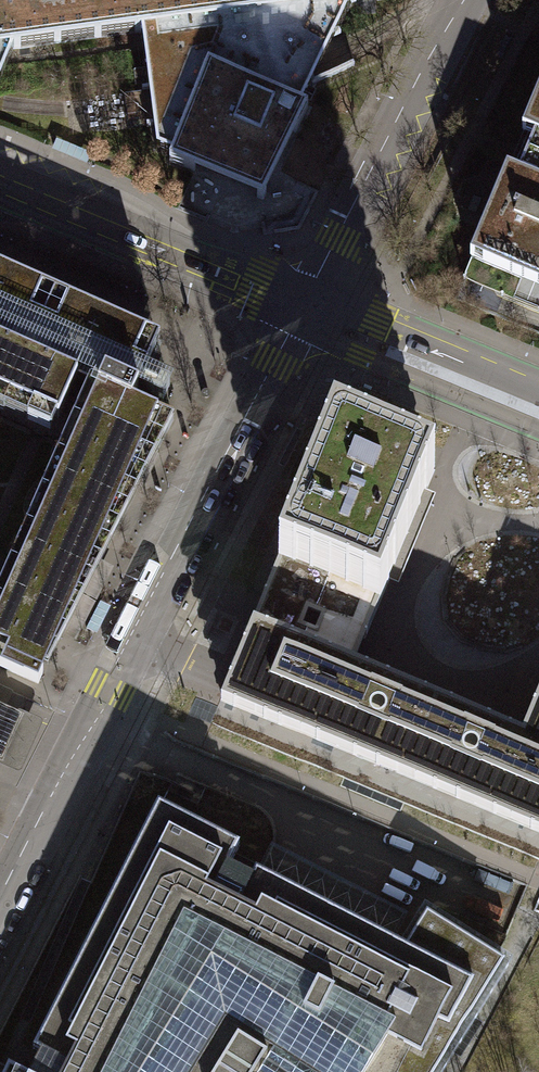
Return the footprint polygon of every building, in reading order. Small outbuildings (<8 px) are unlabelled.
[(14,49),(141,32),(151,106),(156,149),(172,155),(169,161),(263,200),(308,109),(302,106),(325,58),(352,4),(383,0),(0,0),(0,83),(14,49)] [(522,134),(524,135),(508,172),(506,171),(470,259),(472,260),(463,281),(538,312),(538,93),(522,134)] [(145,372),(154,350),(160,339),(0,268),(0,309),(144,373),(145,372)] [(144,373),(0,309),(0,343),(77,377),(89,382),(98,386),(105,372),(138,387),(138,388),(163,399),(170,384),(145,372),(144,373)] [(58,420),(77,377),(0,343),(0,394),(58,420)] [(89,382),(0,585),(0,666),(38,683),(43,673),(30,667),(33,660),(48,666),(174,419),(132,401),(138,388),(138,387),(105,372),(98,386),(89,382)] [(333,429),(278,561),(380,604),(409,534),(435,471),(333,429)] [(387,678),(355,664),(360,652),(366,638),(380,604),(278,561),(263,596),(258,610),(252,623),(228,680),(220,701),(355,756),(387,678)] [(457,799),(490,720),(438,698),(387,678),(355,756),(457,799)] [(0,687),(0,708),(18,716),(0,757),(0,762),(16,769),(20,769),(22,767),(42,723),(42,720),(39,717),(22,709),(26,699),(0,687)] [(490,720),(457,799),(538,833),(538,694),(530,715),(523,733),(490,720)] [(0,757),(18,716),(0,708),(0,757)] [(503,961),(427,914),(402,954),(391,949),(394,942),(256,872),(253,878),(229,866),(240,845),(158,803),(32,1049),(40,1052),(30,1071),(435,1071),(503,961)] [(271,843),(256,872),(394,942),(409,913),(271,843)]
